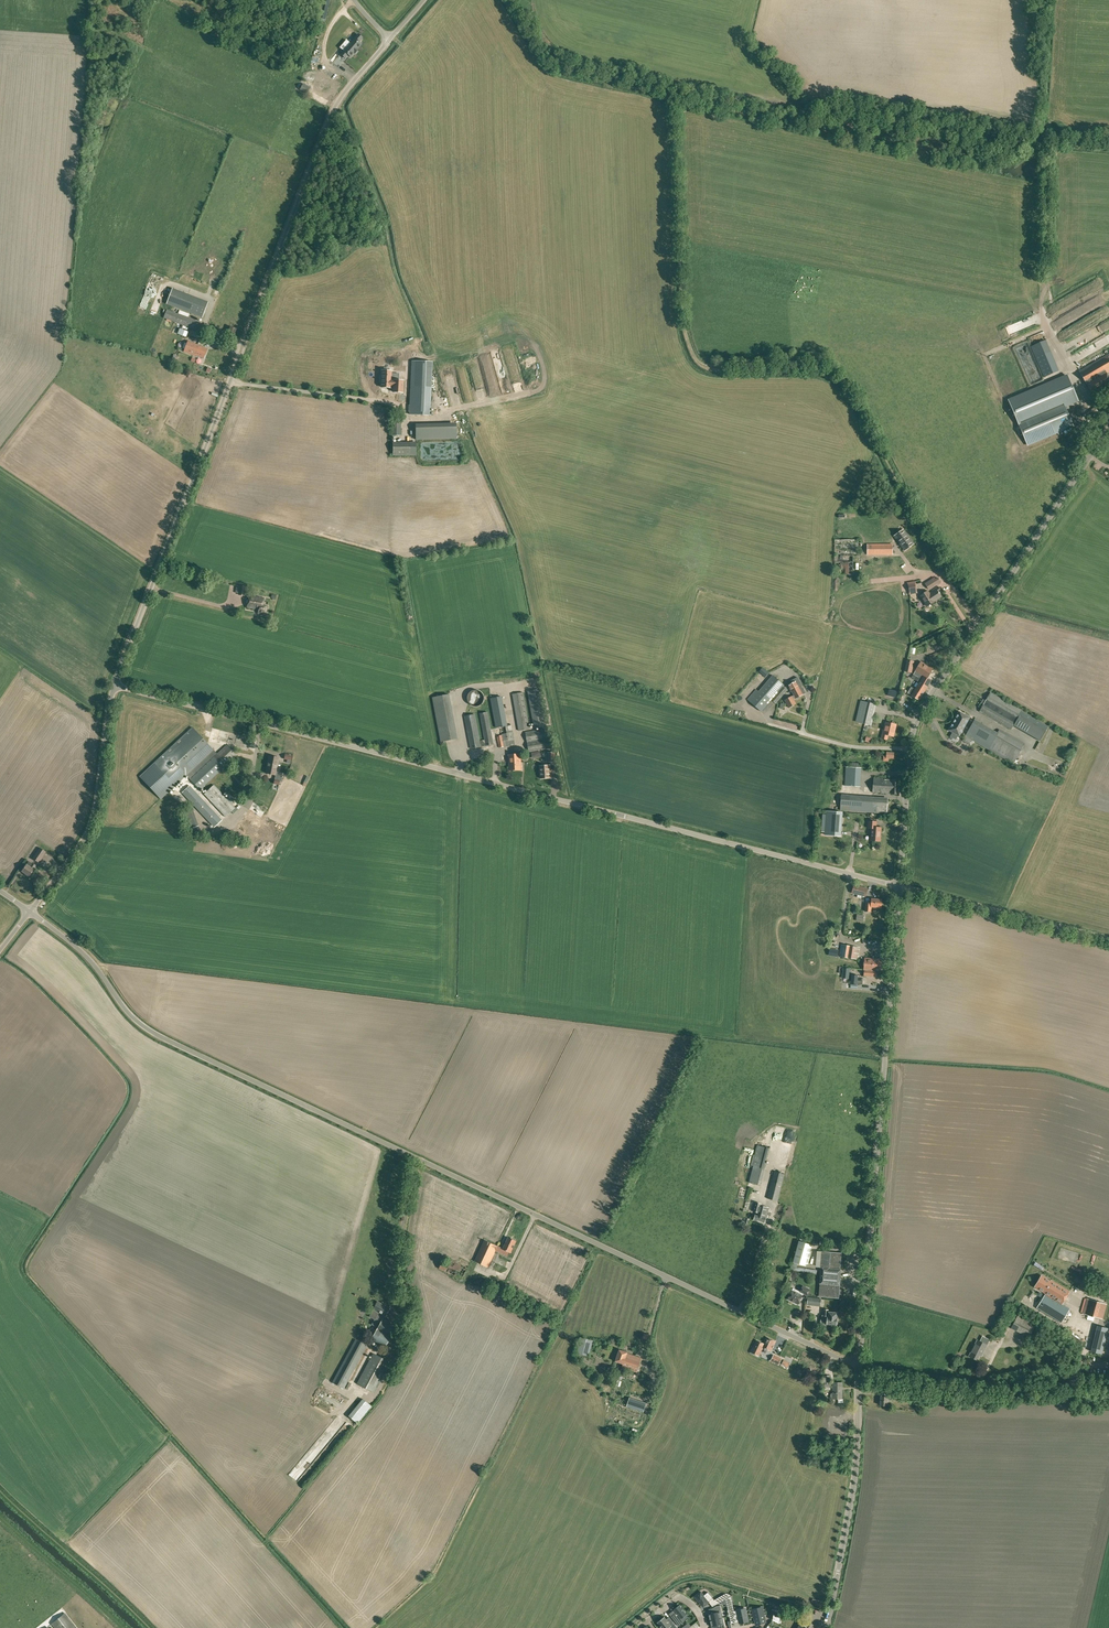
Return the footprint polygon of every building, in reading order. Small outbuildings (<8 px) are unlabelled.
[(345,40),(341,45),(346,49),(344,51),(345,52),(342,56),(348,59),(350,56),(351,57),(359,46),(358,45),(361,42),(355,38),(353,41),(352,41),(350,44),(345,40)] [(303,84),(300,82),(297,88),(300,89),(299,90),(307,94),(310,87),(303,83),(303,84)] [(320,92),(324,95),(329,86),(325,84),(320,92)] [(202,318),(208,302),(172,288),(166,304),(202,318)] [(198,331),(201,322),(167,309),(163,318),(198,331)] [(226,338),(233,340),(237,329),(230,326),(228,333),(226,338)] [(186,337),(188,331),(179,328),(177,334),(186,337)] [(204,359),(208,349),(200,346),(200,345),(188,341),(184,351),(196,356),(204,359)] [(1035,357),(1044,377),(1059,371),(1051,351),(1035,357)] [(1107,373),(1108,372),(1108,354),(1107,355),(1079,371),(1094,396),(1108,387),(1108,376),(1107,373)] [(430,415),(431,382),(429,382),(430,367),(427,362),(412,361),(410,414),(430,415)] [(379,380),(379,385),(380,385),(380,392),(390,392),(390,390),(393,390),(393,397),(402,397),(403,385),(399,385),(399,377),(391,377),(391,374),(388,374),(388,371),(383,370),(382,373),(380,373),(380,380),(379,380)] [(1068,376),(1009,401),(1028,445),(1073,426),(1062,401),(1076,396),(1068,376)] [(1091,421),(1100,414),(1094,407),(1086,414),(1091,421)] [(401,435),(401,414),(392,414),(392,435),(401,435)] [(456,427),(415,428),(416,439),(457,439),(456,427)] [(416,456),(416,442),(410,442),(392,442),(393,456),(410,456),(416,456)] [(904,551),(914,544),(903,529),(893,536),(904,551)] [(863,547),(863,540),(837,539),(837,557),(863,557),(863,553),(860,553),(860,547),(863,547)] [(867,555),(893,555),(893,544),(867,544),(867,555)] [(845,574),(856,573),(855,561),(844,562),(845,574)] [(941,583),(938,578),(933,581),(932,580),(925,584),(929,589),(938,584),(938,585),(941,583)] [(918,593),(916,581),(907,582),(908,587),(909,590),(908,590),(909,595),(918,593)] [(240,586),(237,585),(235,593),(238,593),(238,595),(244,596),(246,587),(240,586)] [(941,597),(937,591),(940,590),(938,587),(932,591),(932,592),(927,595),(926,592),(920,596),(925,603),(928,601),(930,603),(937,599),(941,597)] [(263,606),(264,598),(249,596),(248,600),(249,601),(249,603),(248,603),(247,607),(259,609),(258,614),(266,615),(267,607),(263,606)] [(912,673),(914,661),(907,660),(904,671),(912,673)] [(920,674),(927,678),(933,669),(921,662),(914,673),(915,674),(916,673),(919,675),(920,674)] [(765,677),(768,674),(769,673),(763,667),(759,672),(765,677)] [(920,674),(919,675),(916,673),(915,674),(914,673),(912,677),(919,682),(915,689),(911,687),(908,693),(911,695),(919,700),(921,697),(924,692),(931,681),(927,678),(920,674)] [(776,704),(787,690),(783,686),(784,685),(773,675),(759,691),(756,689),(747,699),(761,712),(762,710),(764,712),(773,702),(776,704)] [(791,692),(792,691),(796,698),(803,694),(805,693),(801,686),(802,686),(797,677),(786,683),(788,685),(791,692)] [(534,728),(545,726),(539,689),(528,691),(534,728)] [(523,692),(512,694),(518,731),(530,729),(523,692)] [(983,699),(981,703),(983,704),(979,711),(1011,730),(1013,725),(1040,741),(1048,727),(1022,711),(1022,710),(990,692),(986,700),(983,699)] [(433,698),(441,742),(457,739),(449,695),(433,698)] [(496,728),(499,748),(515,745),(512,725),(508,726),(502,696),(491,698),(496,728)] [(789,708),(797,704),(792,696),(784,700),(789,708)] [(871,725),(875,704),(861,701),(856,721),(871,725)] [(959,736),(970,717),(959,711),(949,730),(959,736)] [(494,744),(488,712),(480,713),(481,723),(484,740),(480,741),(477,724),(475,714),(464,716),(471,749),(494,744)] [(998,732),(975,719),(964,739),(970,742),(971,740),(1013,764),(1025,744),(1000,729),(998,732)] [(894,737),(896,724),(886,722),(886,725),(885,724),(881,738),(887,740),(888,735),(894,737)] [(200,790),(223,768),(226,771),(229,768),(226,765),(237,756),(227,745),(217,754),(192,727),(140,776),(161,799),(186,775),(200,790)] [(529,752),(549,749),(546,729),(526,732),(529,752)] [(548,762),(556,762),(555,752),(547,752),(548,762)] [(509,770),(522,770),(521,754),(509,754),(509,770)] [(276,775),(279,757),(269,755),(265,773),(276,775)] [(860,768),(860,763),(852,762),(852,767),(846,767),(845,786),(860,787),(861,768),(860,768)] [(541,779),(551,778),(550,765),(540,766),(541,779)] [(892,780),(885,779),(874,778),(872,793),(891,794),(898,794),(899,780),(892,779),(892,780)] [(226,798),(223,795),(214,784),(204,794),(226,817),(236,808),(232,804),(235,802),(229,796),(226,798)] [(214,828),(222,820),(190,785),(182,793),(214,828)] [(887,814),(888,799),(878,798),(874,798),(874,797),(841,794),(840,811),(849,811),(887,814)] [(200,831),(192,807),(180,811),(188,835),(200,831)] [(841,836),(843,812),(826,811),(826,818),(823,818),(822,827),(825,827),(824,835),(841,836)] [(880,841),(881,827),(876,827),(877,821),(869,821),(868,828),(872,829),(871,841),(880,841)] [(39,863),(46,852),(40,847),(32,858),(39,863)] [(34,869),(36,865),(32,863),(30,867),(26,864),(22,871),(29,876),(34,869)] [(865,897),(868,889),(854,885),(852,893),(865,897)] [(881,908),(882,899),(871,898),(871,902),(865,901),(865,912),(871,912),(872,907),(881,908)] [(858,960),(860,947),(841,944),(839,957),(858,960)] [(882,959),(874,958),(865,958),(864,970),(863,976),(877,977),(878,971),(881,971),(882,959)] [(862,985),(863,981),(858,980),(858,975),(852,974),(851,984),(857,984),(862,985)] [(765,1168),(770,1148),(757,1145),(754,1155),(753,1154),(750,1165),(753,1166),(749,1182),(760,1185),(765,1168)] [(777,1201),(785,1174),(774,1171),(767,1198),(777,1201)] [(754,1202),(752,1211),(756,1212),(754,1220),(766,1223),(769,1208),(761,1206),(761,1204),(754,1202)] [(511,1253),(516,1241),(508,1237),(503,1248),(497,1245),(497,1246),(484,1239),(474,1261),(488,1268),(495,1253),(498,1254),(499,1252),(507,1256),(509,1252),(511,1253)] [(806,1266),(812,1245),(799,1241),(793,1262),(792,1262),(790,1270),(816,1274),(817,1270),(797,1267),(798,1264),(806,1266)] [(1063,1260),(1078,1261),(1078,1251),(1063,1250),(1063,1260)] [(839,1298),(841,1269),(840,1269),(841,1253),(831,1252),(822,1251),(820,1267),(821,1267),(820,1284),(819,1284),(818,1296),(839,1298)] [(1050,1281),(1041,1276),(1034,1287),(1045,1293),(1037,1308),(1061,1323),(1070,1309),(1062,1304),(1069,1292),(1051,1280),(1050,1281)] [(807,1296),(810,1289),(802,1286),(800,1291),(793,1288),(788,1299),(798,1304),(803,1294),(807,1296)] [(821,1306),(822,1298),(807,1297),(807,1305),(821,1306)] [(1102,1319),(1107,1304),(1087,1298),(1082,1313),(1102,1319)] [(385,1316),(389,1308),(377,1301),(373,1309),(378,1312),(371,1324),(377,1328),(370,1340),(384,1349),(397,1326),(384,1318),(385,1316)] [(837,1321),(838,1312),(829,1312),(829,1309),(824,1309),(823,1315),(822,1315),(822,1320),(821,1325),(827,1325),(836,1325),(837,1325),(838,1324),(838,1322),(837,1321)] [(1029,1337),(1037,1323),(1019,1313),(1011,1328),(1029,1337)] [(1097,1325),(1091,1352),(1102,1354),(1108,1328),(1097,1325)] [(1084,1333),(1079,1338),(1084,1343),(1089,1339),(1084,1333)] [(983,1353),(990,1340),(982,1336),(980,1341),(977,1340),(969,1356),(977,1360),(981,1353),(983,1353)] [(589,1357),(593,1340),(580,1337),(576,1353),(589,1357)] [(763,1343),(762,1347),(763,1347),(771,1351),(776,1341),(766,1337),(763,1343)] [(344,1389),(367,1346),(367,1345),(355,1339),(332,1382),(344,1389)] [(756,1340),(750,1352),(759,1356),(763,1347),(762,1347),(763,1343),(756,1340)] [(633,1355),(627,1353),(628,1352),(619,1349),(615,1361),(623,1364),(619,1375),(619,1376),(622,1377),(623,1377),(625,1369),(627,1370),(628,1369),(637,1373),(642,1358),(633,1355)] [(374,1393),(377,1389),(391,1362),(373,1353),(356,1383),(374,1393)] [(779,1364),(782,1358),(773,1354),(771,1359),(770,1359),(769,1361),(773,1363),(773,1362),(779,1364)] [(834,1378),(827,1379),(827,1395),(835,1395),(835,1394),(839,1394),(839,1406),(847,1406),(845,1385),(838,1386),(834,1386),(834,1378)] [(895,1400),(896,1393),(888,1393),(888,1397),(881,1396),(880,1405),(887,1406),(888,1402),(891,1402),(891,1399),(895,1400)] [(357,1423),(372,1406),(362,1398),(348,1416),(357,1423)] [(841,1413),(833,1413),(833,1431),(842,1431),(841,1413)] [(701,1592),(695,1596),(703,1607),(709,1602),(709,1601),(713,1598),(708,1592),(704,1595),(701,1592)] [(714,1600),(717,1604),(731,1596),(730,1594),(726,1593),(714,1600)] [(732,1603),(727,1604),(730,1618),(735,1616),(738,1616),(739,1621),(739,1623),(748,1621),(747,1613),(746,1608),(744,1609),(737,1610),(734,1611),(732,1603)] [(671,1616),(678,1626),(685,1620),(682,1618),(687,1614),(679,1605),(673,1609),(676,1612),(671,1616)] [(710,1613),(709,1614),(710,1620),(723,1617),(720,1605),(716,1606),(713,1608),(714,1612),(710,1613)] [(758,1608),(752,1609),(756,1624),(766,1622),(763,1609),(758,1610),(758,1608)] [(773,1613),(772,1619),(772,1620),(779,1624),(781,1611),(777,1610),(774,1610),(773,1613)] [(65,1612),(51,1624),(54,1627),(77,1627),(65,1612)] [(664,1617),(657,1622),(662,1627),(669,1627),(671,1626),(673,1627),(678,1627),(673,1621),(670,1624),(664,1617)] [(710,1620),(712,1626),(717,1625),(717,1627),(725,1627),(723,1617),(710,1620)] [(801,1619),(799,1623),(800,1624),(798,1627),(811,1627),(813,1624),(807,1621),(806,1622),(801,1619)]
